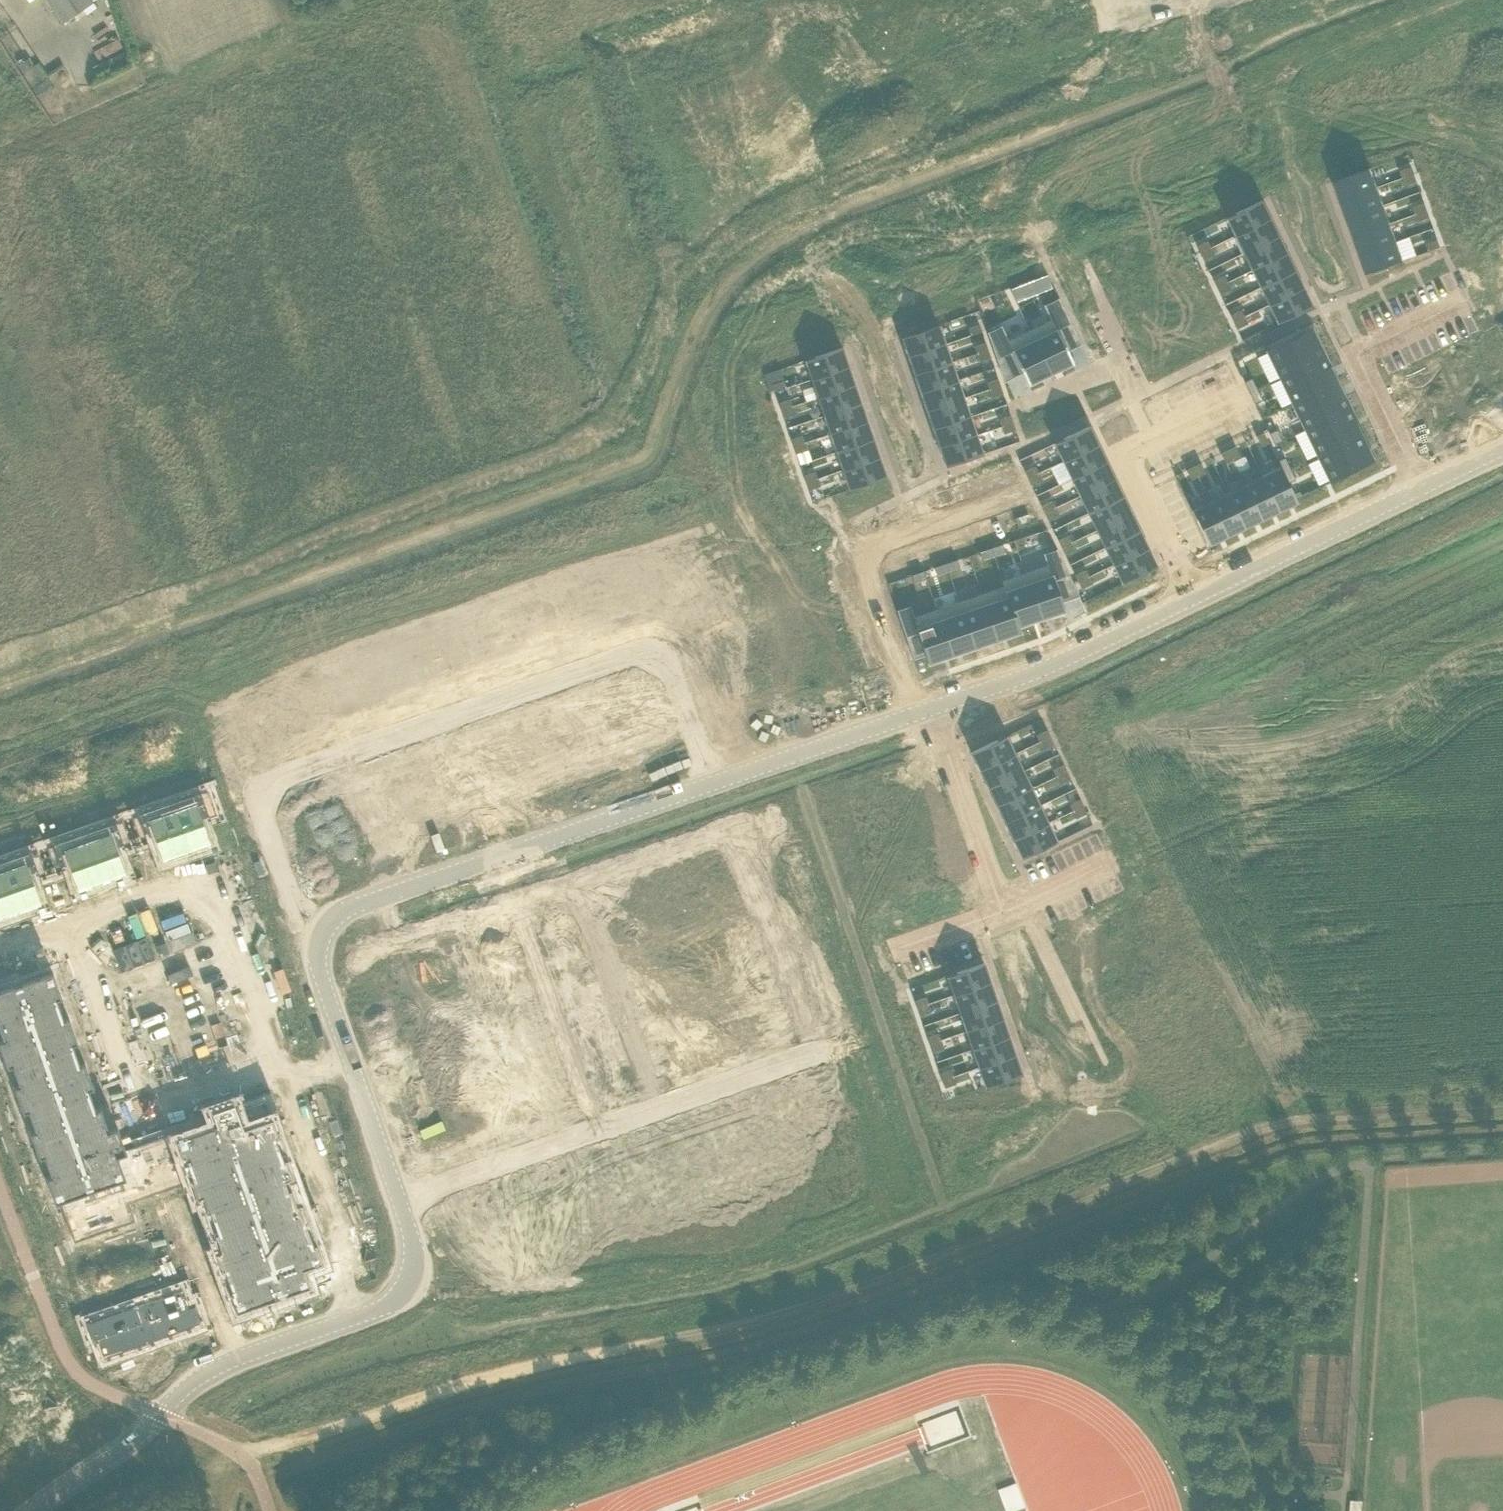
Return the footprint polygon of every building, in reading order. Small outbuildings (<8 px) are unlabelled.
[(62,24),(92,2),(91,0),(46,0),(62,24)] [(1411,166),(1400,170),(1402,177),(1414,173),(1411,166)] [(1370,167),(1334,180),(1341,200),(1377,186),(1370,167)] [(1414,173),(1402,177),(1405,185),(1416,181),(1414,173)] [(1377,186),(1341,200),(1347,218),(1384,205),(1377,186)] [(1261,200),(1226,217),(1235,235),(1270,219),(1261,200)] [(1424,202),(1413,206),(1415,214),(1427,210),(1424,202)] [(1384,205),(1347,218),(1354,236),(1390,223),(1384,205)] [(1427,210),(1415,214),(1418,221),(1429,217),(1427,210)] [(1270,219),(1235,235),(1243,253),(1278,236),(1270,219)] [(1390,223),(1354,236),(1360,254),(1397,241),(1390,223)] [(1278,236),(1243,253),(1251,270),(1286,253),(1278,236)] [(1437,239),(1426,243),(1429,251),(1440,247),(1437,239)] [(1207,240),(1196,245),(1200,253),(1211,247),(1207,240)] [(1397,241),(1360,254),(1367,273),(1403,260),(1397,241)] [(1211,247),(1200,253),(1203,260),(1214,254),(1211,247)] [(1286,253),(1251,270),(1260,287),(1295,270),(1286,253)] [(1295,270),(1260,287),(1268,305),(1303,288),(1295,270)] [(1224,274),(1213,280),(1216,287),(1227,282),(1224,274)] [(1227,282),(1216,287),(1220,294),(1231,289),(1227,282)] [(1303,288),(1268,305),(1277,323),(1312,306),(1303,288)] [(1163,331),(1142,342),(1154,367),(1180,354),(1182,360),(1200,351),(1186,323),(1199,317),(1190,297),(1155,314),(1163,331)] [(1050,319),(1029,330),(1050,373),(1073,362),(1057,329),(1070,323),(1058,298),(1043,305),(1050,319)] [(1240,309),(1230,314),(1233,321),(1244,316),(1240,309)] [(1244,316),(1233,321),(1237,329),(1248,323),(1244,316)] [(938,324),(901,337),(908,356),(945,344),(938,324)] [(979,324),(967,328),(970,335),(982,331),(979,324)] [(1001,325),(987,332),(996,359),(1012,351),(1028,384),(1050,373),(1029,330),(1008,340),(1001,325)] [(1312,329),(1267,351),(1280,378),(1325,356),(1312,329)] [(985,342),(974,346),(976,353),(988,349),(985,342)] [(945,344),(908,356),(914,374),(951,362),(945,344)] [(842,347),(805,360),(812,379),(848,366),(842,347)] [(988,349),(976,353),(979,361),(990,357),(988,349)] [(1325,356),(1280,378),(1292,404),(1337,382),(1325,356)] [(951,362),(914,374),(920,393),(957,380),(951,362)] [(848,366),(812,379),(818,397),(854,385),(848,366)] [(997,378),(986,382),(989,390),(1000,386),(997,378)] [(1251,378),(1244,381),(1249,393),(1256,389),(1251,378)] [(784,380),(772,384),(775,391),(786,388),(784,380)] [(957,380),(920,393),(927,411),(963,398),(957,380)] [(1337,382),(1292,404),(1305,430),(1350,408),(1337,382)] [(854,385),(818,397),(824,415),(861,403),(854,385)] [(1000,386),(989,390),(991,397),(1003,393),(1000,386)] [(1256,389),(1249,393),(1254,403),(1262,400),(1256,389)] [(790,398),(778,402),(781,410),(792,406),(790,398)] [(963,398),(927,411),(933,429),(969,416),(963,398)] [(861,403),(824,415),(830,434),(867,421),(861,403)] [(792,406),(781,410),(784,417),(795,413),(792,406)] [(1350,408),(1305,430),(1317,455),(1362,433),(1350,408)] [(1010,414),(998,418),(1001,426),(1013,422),(1010,414)] [(969,416),(933,429),(939,447),(976,434),(969,416)] [(867,421),(830,434),(836,452),(873,439),(867,421)] [(1013,422),(1001,426),(1004,434),(1015,430),(1013,422)] [(1089,426),(1054,443),(1063,461),(1097,444),(1089,426)] [(1276,429),(1269,433),(1274,444),(1276,443),(1281,440),(1279,435),(1276,429)] [(1263,432),(1256,435),(1261,446),(1268,443),(1263,432)] [(1362,433),(1317,455),(1330,482),(1375,460),(1362,433)] [(802,434),(791,438),(793,446),(805,442),(802,434)] [(976,434),(939,447),(946,466),(982,454),(976,434)] [(873,439),(836,452),(843,470),(879,457),(873,439)] [(805,442),(793,446),(796,454),(807,450),(805,442)] [(1097,444),(1063,461),(1071,478),(1106,461),(1097,444)] [(1235,446),(1227,449),(1233,460),(1240,457),(1235,446)] [(1227,449),(1220,453),(1225,464),(1233,460),(1227,449)] [(879,457),(843,470),(849,489),(886,477),(879,457)] [(1279,460),(1277,461),(1282,471),(1289,468),(1285,459),(1284,457),(1279,460)] [(1106,461),(1071,478),(1079,495),(1114,478),(1106,461)] [(1200,462),(1193,466),(1198,477),(1205,473),(1200,462)] [(1035,465),(1024,470),(1027,478),(1038,472),(1035,465)] [(1193,466),(1185,469),(1191,480),(1198,477),(1193,466)] [(1280,467),(1262,476),(1279,511),(1297,502),(1285,478),(1282,471),(1280,467)] [(1289,468),(1282,471),(1287,482),(1295,479),(1289,468)] [(815,471),(803,475),(806,482),(817,478),(815,471)] [(1038,472),(1027,478),(1031,485),(1042,480),(1038,472)] [(1262,476),(1244,484),(1261,519),(1279,511),(1262,476)] [(817,478),(806,482),(809,490),(820,486),(817,478)] [(1114,478),(1079,495),(1088,513),(1122,496),(1114,478)] [(1244,484),(1227,493),(1244,528),(1261,519),(1244,484)] [(1227,493),(1210,501),(1227,536),(1244,528),(1227,493)] [(1122,496),(1088,513),(1096,530),(1131,513),(1122,496)] [(1052,500),(1041,505),(1044,512),(1055,507),(1052,500)] [(1210,501),(1192,510),(1208,545),(1227,536),(1210,501)] [(1055,507),(1044,512),(1048,519),(1059,514),(1055,507)] [(1131,513),(1096,530),(1104,547),(1139,530),(1131,513)] [(1139,530),(1104,547),(1113,564),(1148,548),(1139,530)] [(1068,534),(1057,540),(1061,547),(1072,542),(1068,534)] [(1072,542),(1061,547),(1064,554),(1075,549),(1072,542)] [(1002,544),(991,548),(994,556),(1005,552),(1002,544)] [(991,548),(979,552),(982,559),(993,555),(991,548)] [(1148,548),(1113,564),(1121,583),(1156,566),(1148,548)] [(1047,565),(1025,572),(1040,618),(1064,610),(1053,579),(1068,574),(1056,549),(1043,553),(1047,565)] [(957,560),(946,564),(948,571),(959,567),(957,560)] [(945,563),(934,567),(936,575),(948,571),(945,563)] [(1085,569),(1074,574),(1078,581),(1089,576),(1085,569)] [(1025,572),(1002,580),(1004,586),(1018,626),(1040,618),(1025,572)] [(1089,576),(1078,581),(1081,589),(1092,583),(1089,576)] [(1004,586),(981,594),(997,639),(1019,631),(1018,626),(1004,586)] [(981,594),(958,601),(974,647),(997,639),(981,594)] [(958,601),(936,609),(951,655),(974,647),(958,601)] [(910,605),(897,610),(906,636),(917,632),(928,663),(951,655),(936,609),(914,617),(910,605)] [(1046,729),(1035,734),(1039,742),(1049,736),(1046,729)] [(1005,735),(970,752),(979,770),(1014,754),(1005,735)] [(1049,736),(1039,742),(1042,749),(1053,744),(1049,736)] [(1014,754),(979,770),(988,788),(1023,771),(1014,754)] [(1063,764),(1052,769),(1055,776),(1066,771),(1063,764)] [(1023,771),(988,788),(996,805),(1031,788),(1023,771)] [(1066,771),(1055,776),(1059,784),(1070,778),(1066,771)] [(1031,788),(996,805),(1004,822),(1039,805),(1031,788)] [(194,803),(172,811),(187,853),(211,844),(202,820),(216,815),(208,790),(192,796),(194,803)] [(1079,799),(1068,804),(1072,811),(1083,806),(1079,799)] [(1039,805),(1004,822),(1013,840),(1048,823),(1039,805)] [(1083,806),(1072,811),(1076,818),(1086,813),(1083,806)] [(147,811),(131,817),(140,841),(154,836),(163,861),(187,853),(172,811),(150,818),(147,811)] [(109,833),(87,840),(102,883),(126,874),(117,849),(131,844),(123,820),(107,825),(109,833)] [(1048,823),(1013,840),(1022,858),(1056,841),(1048,823)] [(62,841),(46,847),(55,871),(69,866),(78,891),(102,883),(87,840),(65,848),(62,841)] [(24,862),(2,870),(17,912),(41,904),(32,879),(47,874),(38,850),(22,855),(24,862)] [(17,912),(2,870),(0,871),(0,918),(17,912)] [(1090,940),(1068,951),(1080,974),(1101,964),(1109,980),(1131,970),(1113,932),(1127,926),(1117,906),(1082,923),(1090,940)] [(984,963),(947,975),(953,995),(990,982),(984,963)] [(0,991),(0,1032),(3,1041),(0,1042),(0,1047),(7,1068),(12,1066),(19,1086),(14,1088),(23,1113),(28,1111),(35,1131),(30,1133),(39,1158),(44,1157),(51,1177),(46,1178),(55,1203),(71,1249),(140,1225),(133,1204),(191,1184),(196,1199),(202,1197),(207,1213),(209,1212),(217,1234),(215,1234),(221,1251),(215,1253),(221,1272),(224,1271),(231,1292),(229,1293),(229,1294),(230,1294),(236,1312),(278,1297),(286,1294),(309,1286),(303,1269),(322,1262),(316,1244),(313,1244),(306,1223),(308,1222),(301,1203),(296,1205),(290,1189),(288,1190),(285,1180),(292,1178),(286,1159),(283,1159),(276,1138),(278,1137),(272,1118),(271,1118),(265,1100),(236,1110),(234,1103),(210,1111),(213,1118),(125,1149),(117,1128),(108,1131),(100,1108),(96,1110),(89,1090),(93,1088),(84,1063),(80,1065),(73,1045),(77,1043),(68,1018),(64,1019),(57,999),(61,998),(52,973),(21,983),(14,986),(0,991)] [(990,982),(953,995),(960,1013),(996,1000),(990,982)] [(925,996),(914,999),(916,1007),(928,1003),(925,996)] [(996,1000),(960,1013),(966,1031),(1003,1018),(996,1000)] [(928,1003),(916,1007),(919,1015),(931,1011),(928,1003)] [(1003,1018),(966,1031),(972,1049),(1009,1036),(1003,1018)] [(938,1032),(926,1036),(929,1043),(940,1040),(938,1032)] [(1009,1036),(972,1049),(978,1067),(1015,1055),(1009,1036)] [(940,1040),(929,1043),(932,1051),(943,1047),(940,1040)] [(1015,1055),(978,1067),(985,1086),(1022,1074),(1015,1055)] [(950,1068),(939,1072),(941,1080),(953,1076),(950,1068)] [(953,1076),(941,1080),(944,1087),(956,1083),(953,1076)] [(183,1288),(85,1322),(92,1341),(97,1339),(104,1358),(203,1323),(196,1305),(190,1307),(183,1288)] [(1009,1510),(1027,1506),(1020,1481),(1002,1485),(1009,1510)] [(1358,1499),(1349,1499),(1349,1510),(1358,1510),(1358,1499)]
